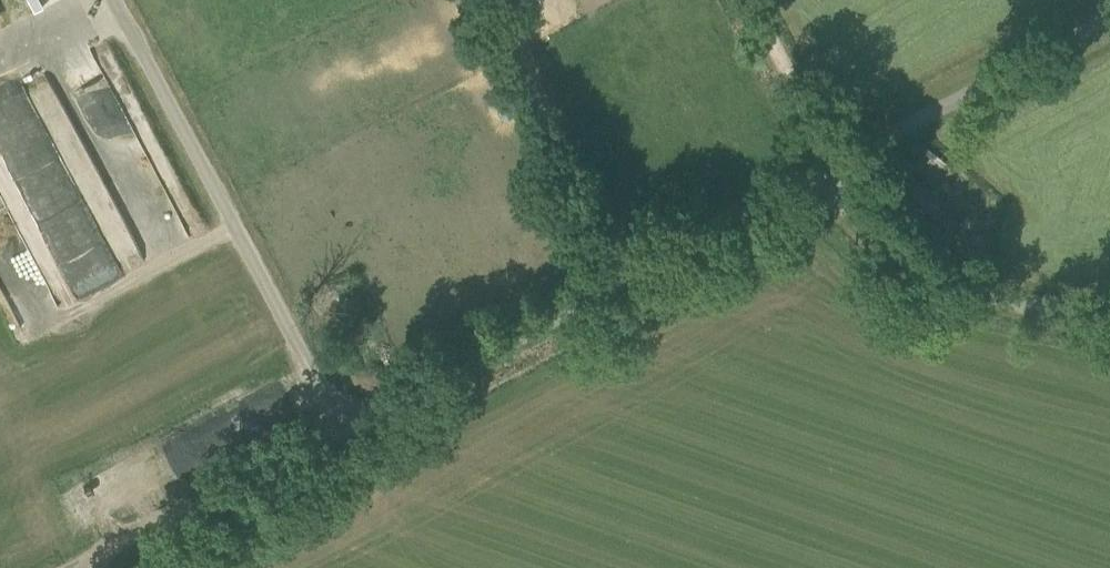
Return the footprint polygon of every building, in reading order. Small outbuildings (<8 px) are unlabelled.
[(54,189),(54,121),(0,120),(0,147),(10,147),(10,189),(54,189)] [(121,213),(162,189),(129,132),(87,157),(121,213)] [(960,217),(892,155),(874,174),(942,237),(960,217)] [(72,300),(116,284),(87,205),(43,221),(72,300)]
